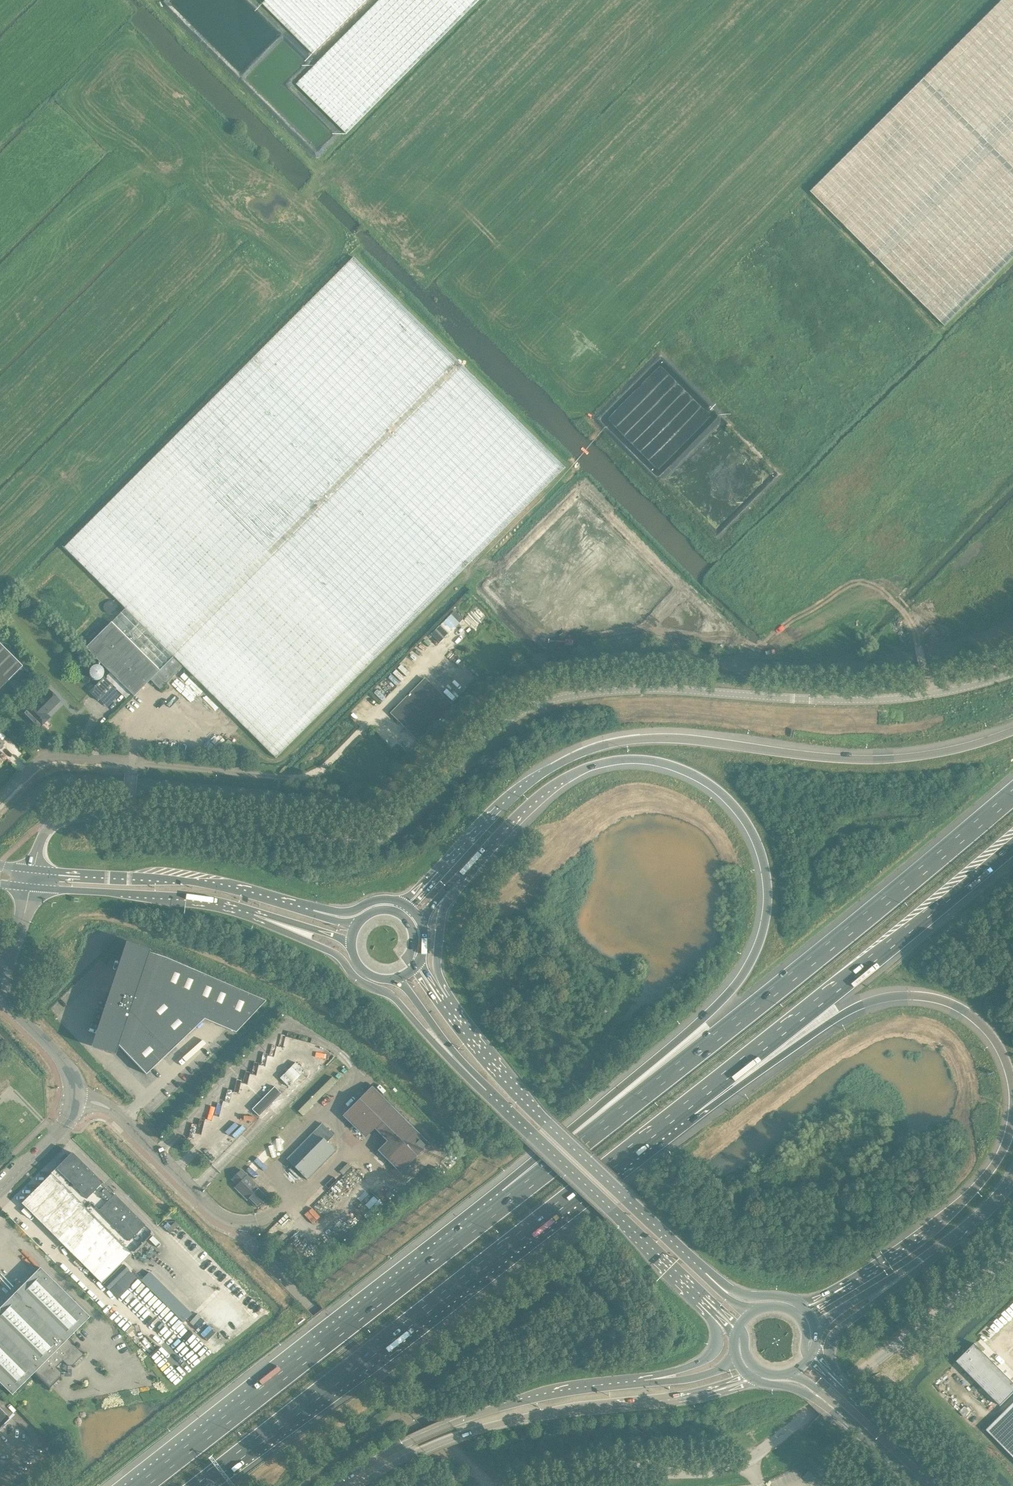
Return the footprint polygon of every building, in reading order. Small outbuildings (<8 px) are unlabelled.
[(263,3),(313,53),(366,0),(266,0),(263,3)] [(297,84),(347,133),(480,0),(381,0),(297,84)] [(810,192),(944,326),(1012,257),(1012,0),(1002,0),(810,192)] [(64,548),(125,609),(173,657),(183,667),(183,666),(275,758),(565,468),(353,257),(64,548)] [(173,657),(125,609),(111,623),(159,671),(173,657)] [(86,648),(134,696),(150,680),(160,689),(183,667),(173,657),(159,671),(111,623),(86,648)] [(0,644),(0,690),(23,667),(0,644)] [(89,692),(98,701),(113,686),(104,677),(89,692)] [(390,713),(411,734),(418,741),(452,706),(425,679),(390,713)] [(30,695),(35,690),(32,686),(27,691),(30,695)] [(44,716),(54,707),(60,701),(49,689),(36,703),(34,702),(23,713),(29,719),(28,720),(32,723),(33,722),(39,729),(48,720),(44,716)] [(267,1001),(167,958),(147,951),(127,945),(98,1037),(118,1044),(147,1074),(205,1019),(237,1033),(267,1001)] [(280,1078),(288,1087),(304,1071),(295,1062),(280,1078)] [(303,1116),(337,1081),(332,1077),(298,1111),(303,1116)] [(352,1105),(410,1163),(430,1142),(372,1085),(352,1105)] [(252,1109),(259,1116),(281,1094),(274,1086),(252,1109)] [(336,1151),(327,1142),(333,1135),(321,1123),(286,1159),(307,1180),(336,1151)] [(21,1203),(52,1234),(101,1283),(152,1233),(72,1152),(21,1203)] [(438,1168),(433,1163),(416,1181),(420,1185),(438,1168)] [(235,1188),(248,1200),(248,1199),(257,1208),(268,1197),(242,1170),(232,1180),(238,1185),(235,1188)] [(12,1395),(34,1373),(49,1388),(83,1354),(68,1339),(90,1317),(40,1268),(0,1308),(0,1383),(12,1395)] [(957,1361),(1000,1405),(1012,1392),(1012,1381),(975,1342),(957,1361)] [(986,1430),(987,1431),(1012,1457),(1012,1404),(986,1430)] [(10,1419),(0,1408),(0,1429),(10,1419)]
